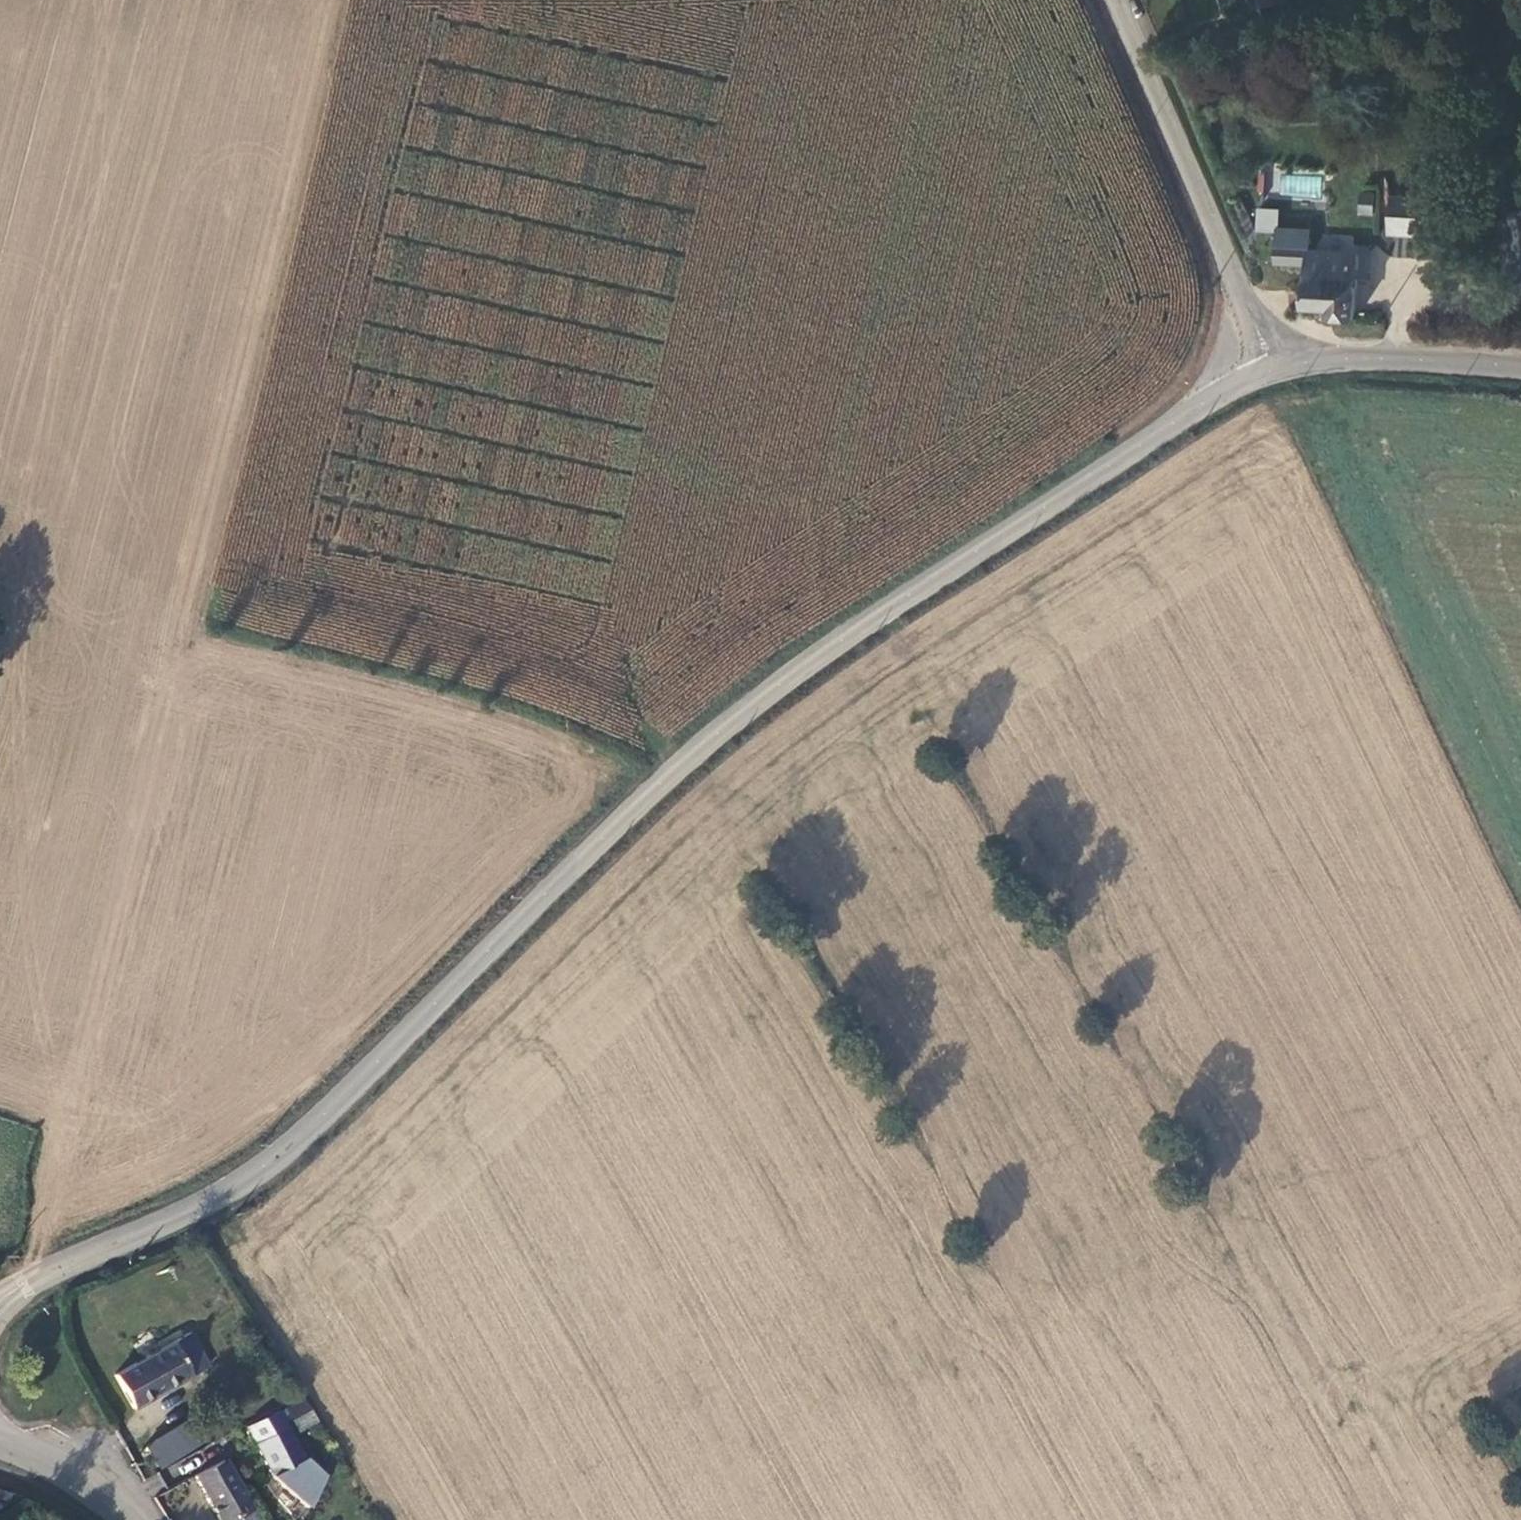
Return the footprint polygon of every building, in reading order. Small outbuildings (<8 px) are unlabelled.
[(1262,14),(1285,8),(1283,0),(1259,0),(1262,14)] [(1322,177),(1274,173),(1272,195),(1320,199),(1322,177)] [(1396,189),(1395,231),(1437,232),(1438,190),(1396,189)] [(1501,203),(1517,278),(1520,277),(1520,200),(1501,203)] [(1361,246),(1311,247),(1313,301),(1338,301),(1339,318),(1364,318),(1361,246)] [(182,1360),(169,1367),(184,1395),(198,1387),(182,1360)] [(122,1432),(184,1395),(169,1367),(107,1406),(122,1432)] [(299,1432),(319,1422),(312,1407),(292,1417),(299,1432)] [(146,1445),(161,1469),(208,1440),(194,1417),(146,1445)] [(258,1454),(286,1500),(318,1481),(291,1434),(258,1454)] [(215,1519),(256,1519),(240,1486),(206,1502),(215,1519)]
